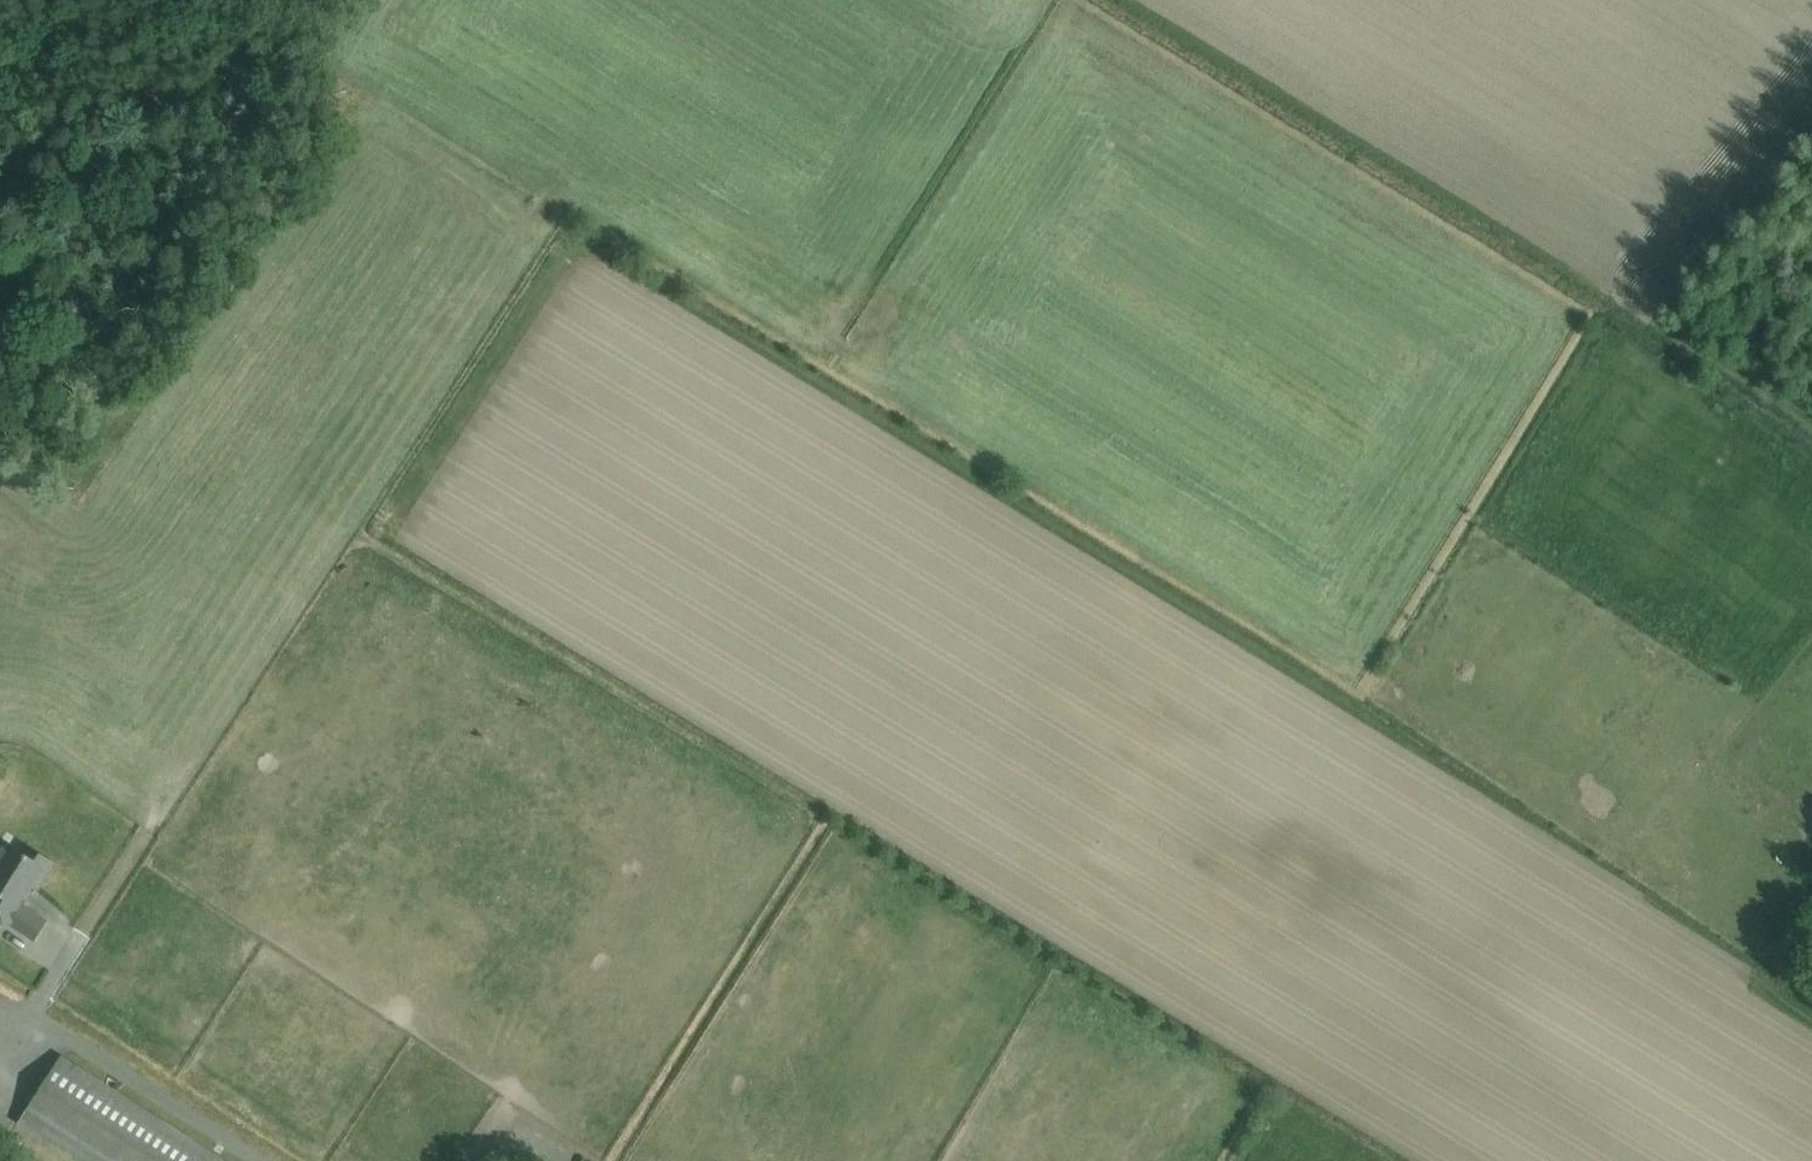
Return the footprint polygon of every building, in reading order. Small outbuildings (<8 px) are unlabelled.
[(5,927),(7,923),(35,942),(49,921),(24,904),(35,887),(40,891),(58,864),(27,843),(22,851),(8,841),(0,853),(0,923),(5,927)] [(18,1125),(73,1160),(226,1160),(62,1056),(18,1125)]
